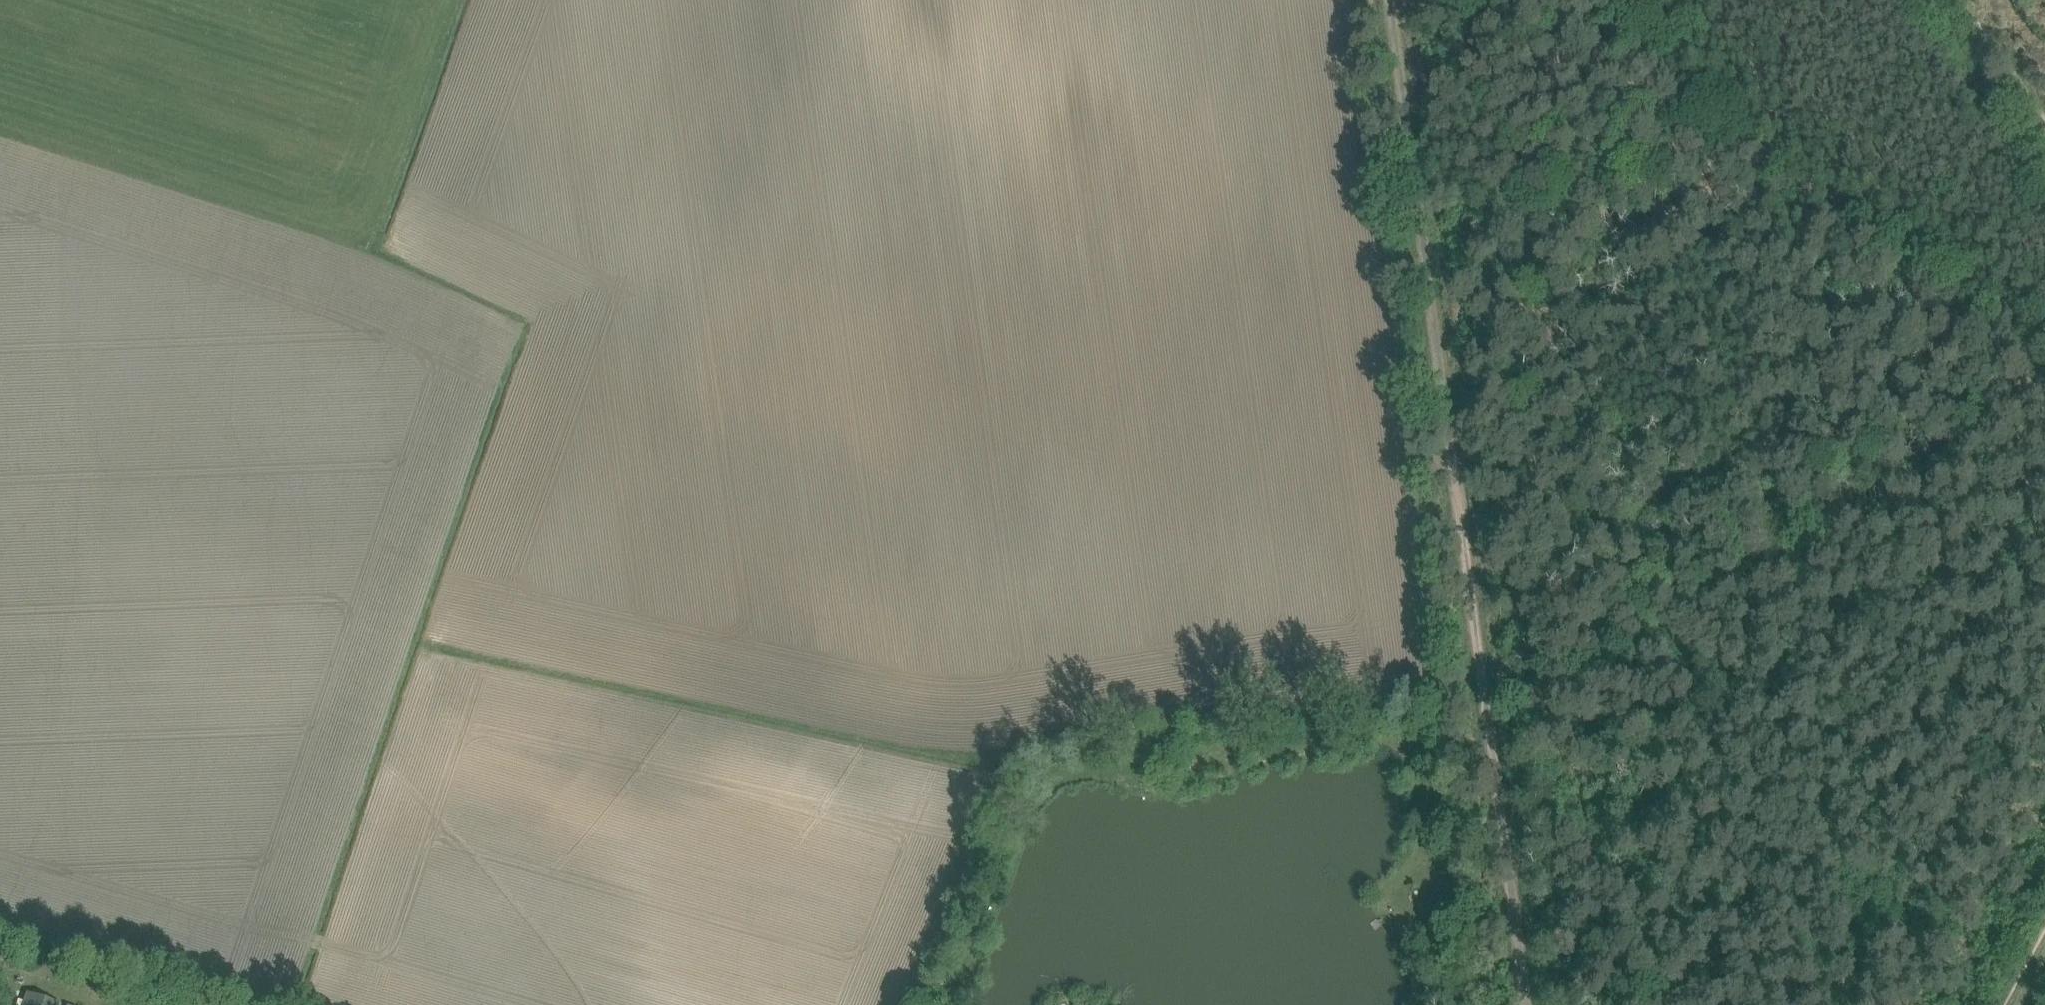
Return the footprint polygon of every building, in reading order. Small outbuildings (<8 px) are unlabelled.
[(23,1004),(59,1004),(60,1003),(28,991),(23,1004)]
